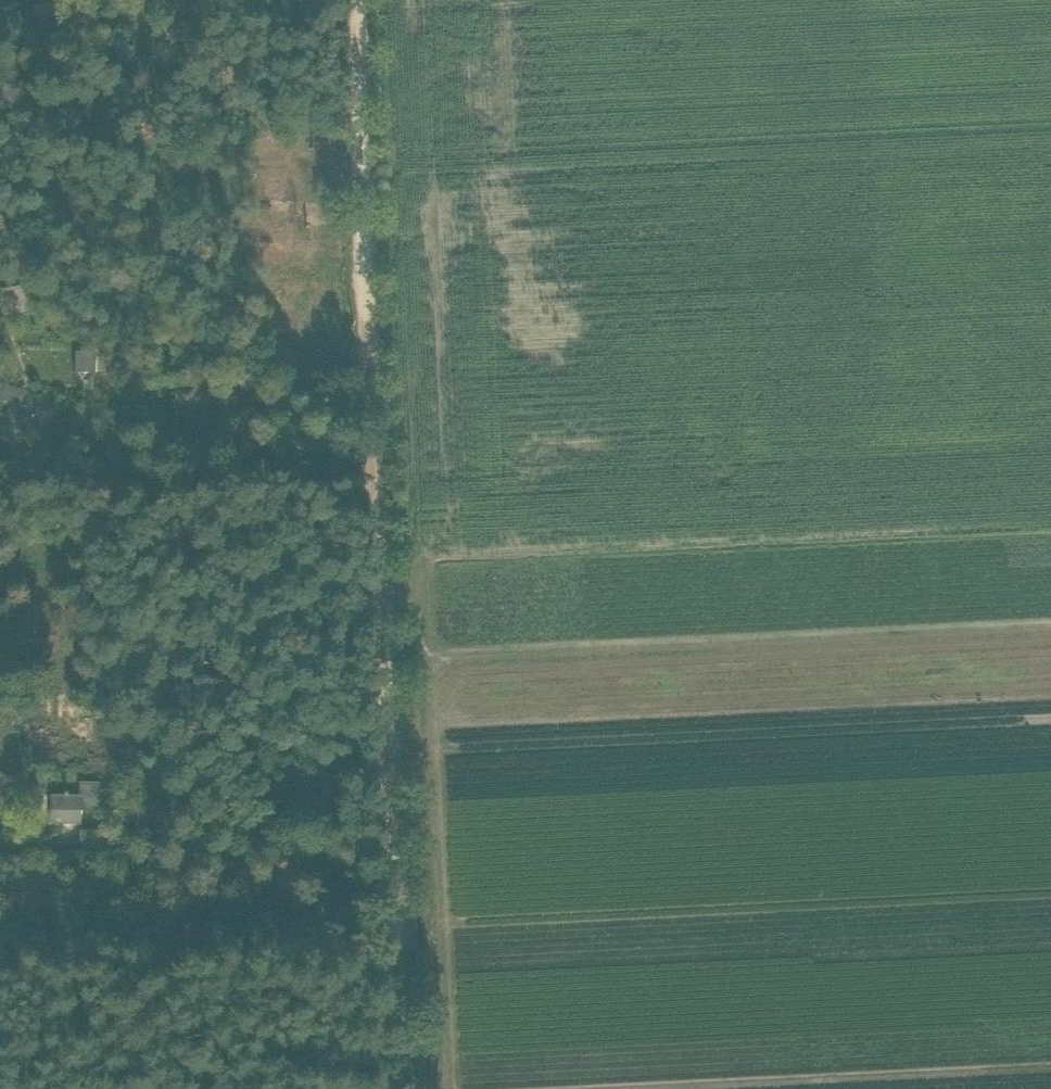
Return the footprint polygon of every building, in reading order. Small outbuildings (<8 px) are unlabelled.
[(29,25),(57,25),(57,5),(29,5),(29,25)] [(94,371),(104,371),(106,348),(96,347),(94,371)] [(74,373),(94,374),(95,352),(75,352),(74,373)] [(30,375),(39,372),(34,353),(24,356),(30,375)] [(195,389),(174,390),(175,405),(191,404),(191,403),(203,407),(208,393),(195,389)] [(15,445),(27,408),(20,406),(23,397),(0,390),(0,440),(15,445)] [(49,795),(49,824),(80,824),(80,810),(83,810),(83,808),(100,808),(101,783),(79,782),(79,796),(49,795)] [(19,938),(18,925),(0,926),(0,940),(19,938)]
